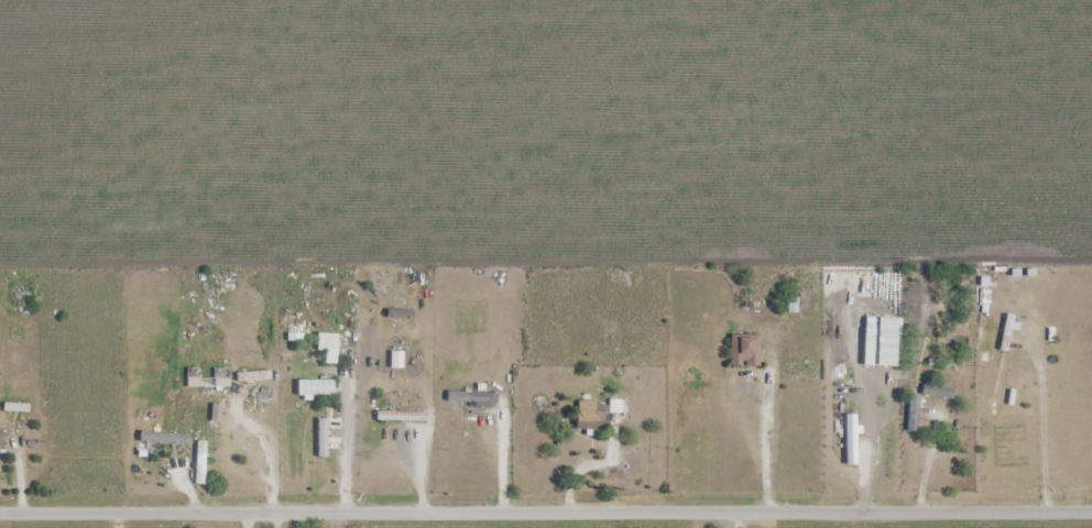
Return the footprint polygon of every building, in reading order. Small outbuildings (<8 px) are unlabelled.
[(1012,315),(1005,315),(1001,350),(1008,350),(1012,315)] [(337,364),(337,333),(317,333),(317,350),(325,350),(325,364),(337,364)] [(759,366),(759,335),(730,335),(730,366),(759,366)] [(228,387),(228,378),(199,378),(199,367),(186,367),(186,387),(228,387)] [(335,379),(297,379),(297,397),(335,397),(335,379)] [(922,394),(953,399),(955,387),(924,382),(922,394)] [(497,392),(447,392),(447,403),(497,403),(497,392)] [(919,395),(909,395),(909,432),(919,432),(919,395)] [(597,431),(597,422),(604,422),(604,409),(596,409),(596,401),(577,401),(577,431),(597,431)] [(425,411),(376,411),(376,421),(425,421),(425,411)]
